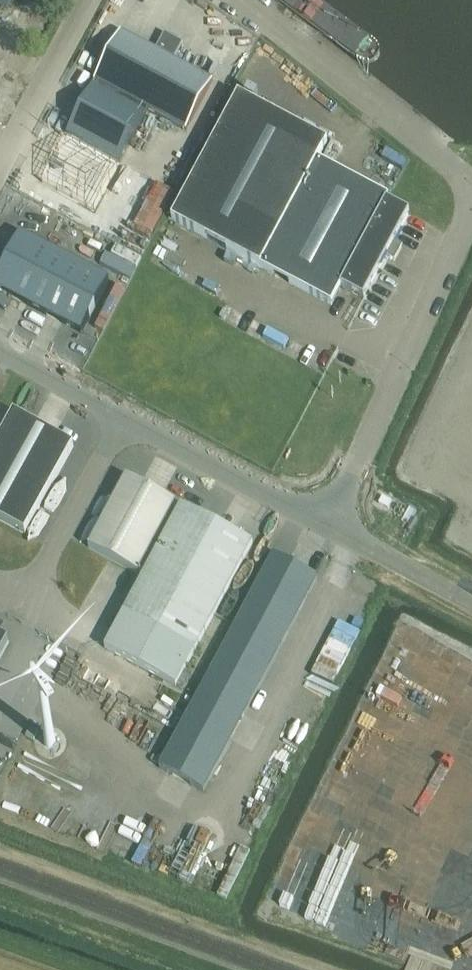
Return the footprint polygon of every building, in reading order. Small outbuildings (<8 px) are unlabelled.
[(6,9),(11,0),(0,0),(0,5),(6,9)] [(211,81),(173,61),(183,44),(165,34),(155,52),(120,33),(93,83),(66,135),(120,163),(147,111),(185,131),(211,81)] [(317,159),(327,142),(237,95),(171,220),(331,305),(341,287),(364,299),(365,298),(364,298),(379,270),(381,271),(389,256),(386,255),(409,213),(409,212),(387,200),(389,197),(317,159)] [(92,171),(60,155),(38,197),(70,214),(92,171)] [(151,184),(119,167),(108,187),(141,204),(151,184)] [(176,191),(161,183),(152,197),(167,206),(176,191)] [(0,274),(0,291),(82,333),(109,280),(21,234),(0,274)] [(125,294),(142,254),(126,247),(109,287),(125,294)] [(25,533),(73,446),(14,413),(0,438),(0,520),(25,533)] [(138,574),(176,503),(126,476),(88,547),(138,574)] [(176,686),(196,650),(215,615),(253,543),(182,505),(143,577),(124,612),(105,648),(176,686)] [(318,578),(274,554),(226,645),(161,768),(205,792),(271,668),(318,578)] [(9,642),(0,637),(0,658),(9,642)]
